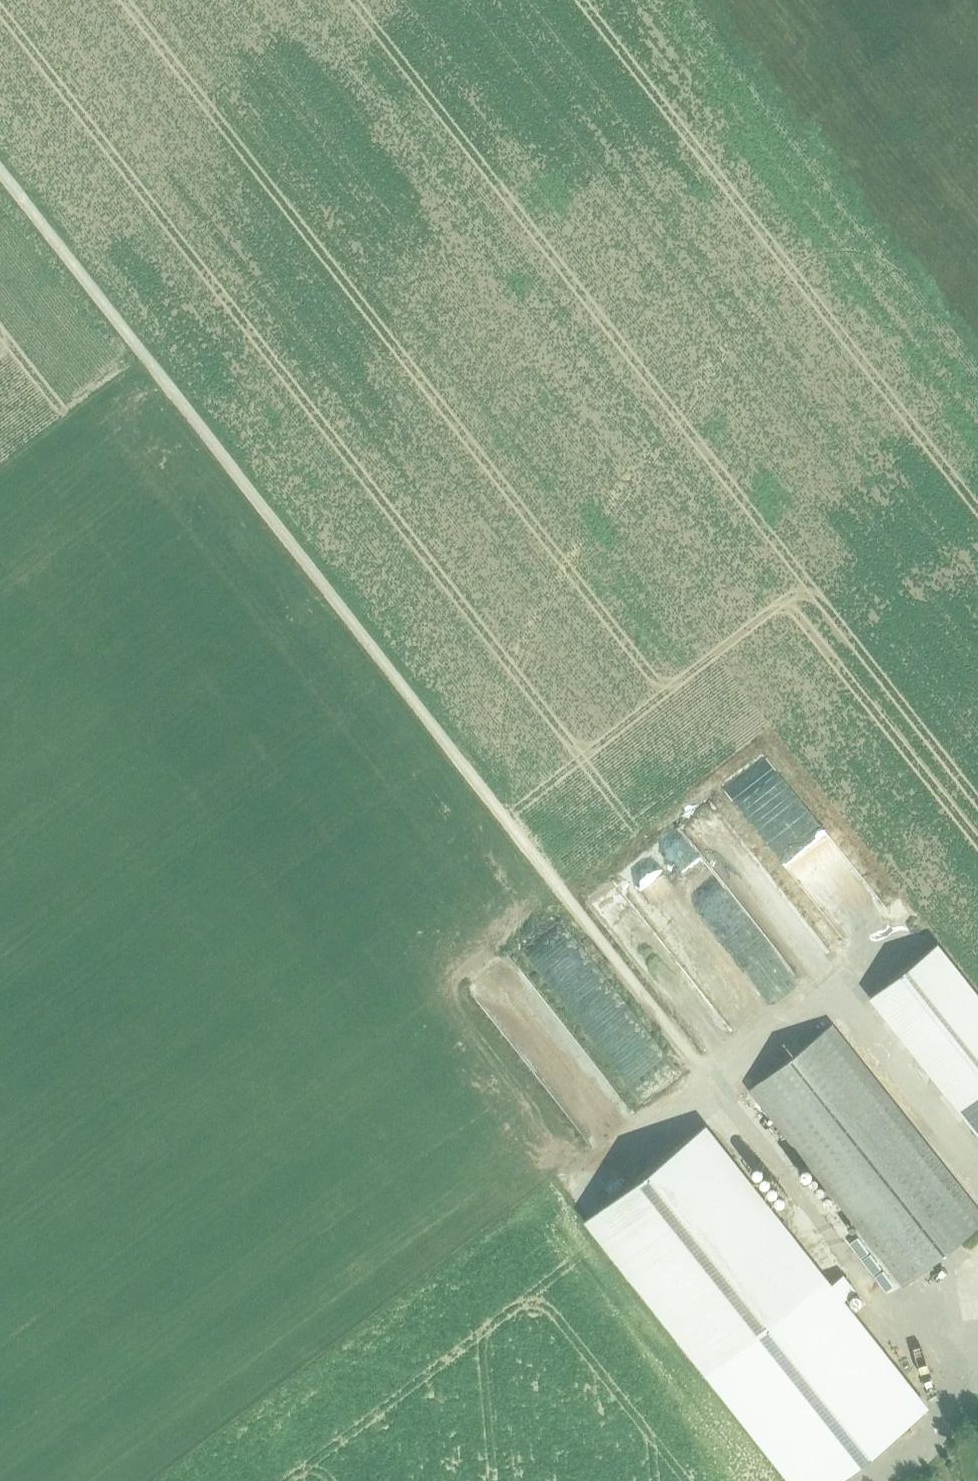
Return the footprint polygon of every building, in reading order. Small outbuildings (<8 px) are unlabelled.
[(707,910),(727,896),(697,854),(677,868),(707,910)] [(692,994),(633,911),(610,927),(667,1007),(680,997),(683,1001),(692,994)] [(530,961),(559,990),(586,962),(557,934),(530,961)] [(871,996),(977,1130),(977,993),(938,943),(871,996)] [(638,1028),(613,999),(579,1028),(604,1057),(638,1028)] [(904,1284),(977,1226),(977,1208),(832,1024),(750,1089),(904,1284)] [(587,1218),(708,1371),(795,1480),(835,1480),(926,1409),(841,1301),(856,1290),(844,1274),(829,1286),(824,1280),(703,1127),(589,1216),(587,1218)]
